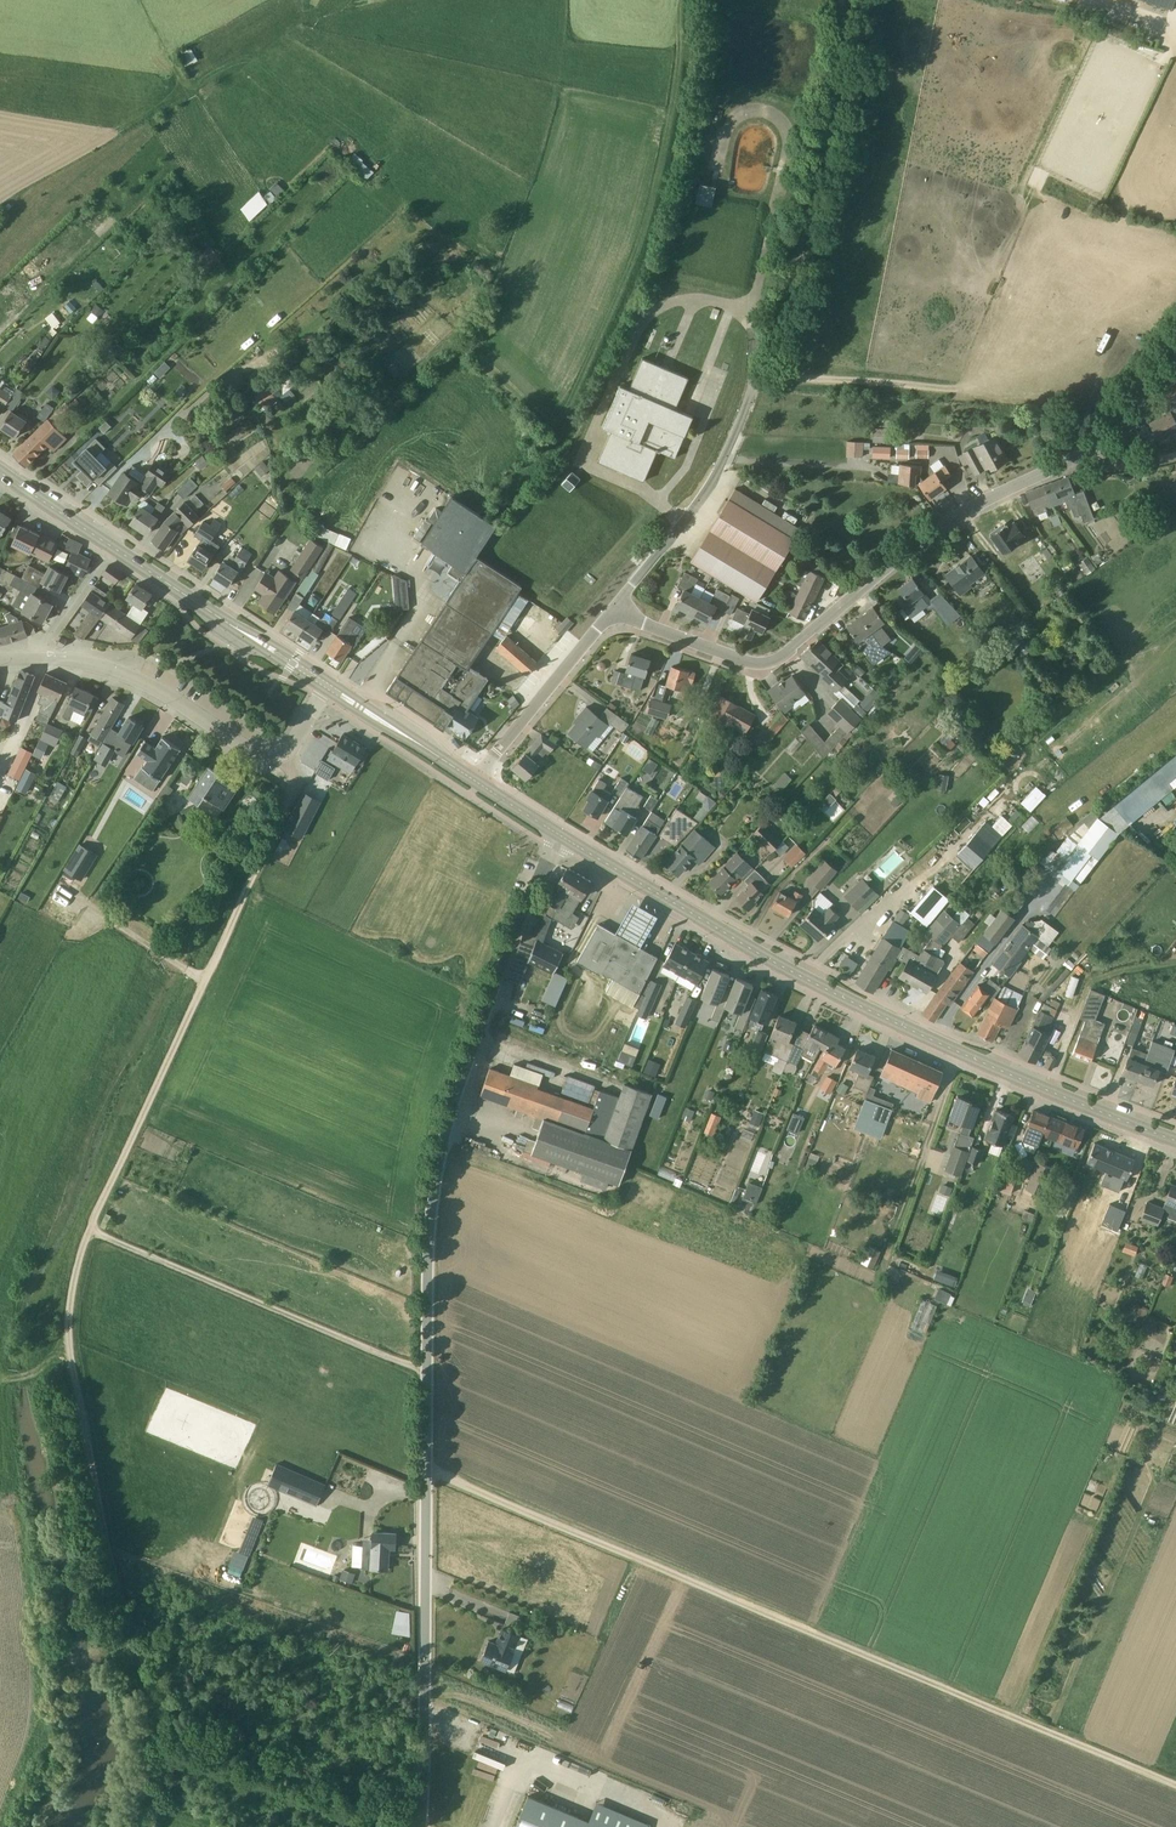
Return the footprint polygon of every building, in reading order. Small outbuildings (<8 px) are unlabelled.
[(1147,1),(1170,9),(1173,0),(1143,0),(1147,1)] [(718,187),(701,183),(697,200),(714,204),(718,187)] [(251,219),(271,203),(261,191),(241,207),(251,219)] [(91,310),(100,317),(106,311),(96,304),(91,310)] [(61,322),(53,312),(46,317),(53,327),(61,322)] [(57,332),(50,324),(46,328),(54,335),(57,332)] [(43,349),(51,340),(50,339),(53,336),(46,330),(36,342),(43,349)] [(310,335),(304,340),(307,344),(313,339),(310,335)] [(611,430),(599,460),(598,459),(598,461),(644,481),(645,479),(657,450),(659,451),(675,457),(680,445),(677,444),(681,434),(685,435),(693,416),(675,408),(688,378),(688,379),(689,377),(642,357),(641,359),(642,359),(629,388),(620,384),(602,426),(611,430)] [(291,367),(298,362),(295,358),(288,363),(291,367)] [(34,365),(28,361),(23,367),(29,371),(34,365)] [(165,361),(158,368),(164,374),(171,367),(165,361)] [(294,384),(285,371),(279,376),(279,377),(273,382),(271,379),(264,384),(266,387),(255,396),(265,408),(277,399),(277,398),(290,388),(294,384)] [(1158,394),(1168,413),(1150,423),(1159,440),(1175,430),(1175,385),(1158,394)] [(0,402),(5,406),(12,396),(0,388),(0,403),(0,402)] [(5,406),(13,411),(24,393),(17,388),(12,396),(5,406)] [(76,408),(81,402),(76,398),(71,403),(76,408)] [(284,406),(279,400),(274,405),(279,411),(284,406)] [(38,416),(45,421),(54,407),(47,402),(38,416)] [(56,412),(49,419),(54,424),(56,426),(62,420),(73,409),(67,402),(62,406),(56,412)] [(19,415),(12,411),(11,410),(0,426),(2,428),(2,429),(7,432),(8,432),(16,437),(24,425),(29,429),(34,422),(21,413),(19,415)] [(67,438),(54,424),(49,419),(13,454),(26,467),(49,445),(54,451),(67,438)] [(105,433),(112,426),(107,420),(100,427),(105,433)] [(873,442),(900,443),(901,438),(892,438),(893,429),(874,428),(873,442)] [(1008,459),(995,436),(965,453),(976,473),(990,465),(991,469),(1008,459)] [(96,457),(106,448),(97,438),(73,462),(79,468),(81,466),(84,468),(77,475),(88,486),(94,479),(100,485),(118,467),(112,461),(106,467),(96,457)] [(315,442),(310,447),(320,457),(325,453),(315,442)] [(863,457),(863,442),(848,442),(848,457),(863,457)] [(891,447),(874,446),(873,457),(890,458),(891,447)] [(897,448),(897,459),(909,459),(909,449),(897,448)] [(916,449),(916,457),(929,458),(929,450),(916,449)] [(202,470),(210,464),(203,455),(195,461),(202,470)] [(264,461),(255,468),(262,476),(271,469),(264,461)] [(135,480),(124,472),(110,491),(123,500),(124,497),(130,501),(131,499),(135,501),(141,492),(143,493),(145,490),(150,494),(158,483),(163,486),(164,485),(172,473),(155,462),(146,475),(147,475),(143,482),(137,478),(135,480)] [(935,472),(924,480),(921,476),(922,466),(901,464),(899,483),(915,485),(915,483),(920,483),(930,498),(946,487),(942,481),(951,475),(945,466),(936,473),(935,472)] [(570,491),(581,479),(572,472),(562,484),(570,491)] [(1046,484),(1053,505),(1065,501),(1069,512),(1072,510),(1075,519),(1081,517),(1084,524),(1094,520),(1084,492),(1075,496),(1068,476),(1046,484)] [(184,498),(198,485),(191,477),(177,491),(184,498)] [(236,482),(232,477),(222,485),(226,491),(236,482)] [(1047,508),(1053,505),(1046,484),(1026,492),(1031,507),(1032,507),(1035,515),(1048,510),(1047,508)] [(802,529),(765,506),(735,488),(691,561),(757,601),(802,529)] [(185,502),(165,521),(152,540),(165,549),(178,530),(181,533),(186,528),(187,529),(199,517),(195,513),(204,504),(195,495),(186,503),(185,502)] [(1136,502),(1131,495),(1126,498),(1131,505),(1136,502)] [(466,572),(448,599),(477,618),(493,629),(511,601),(512,602),(522,586),(477,556),(497,525),(452,496),(421,543),(466,572)] [(147,533),(158,518),(157,518),(161,513),(166,506),(159,502),(156,507),(145,500),(138,505),(141,507),(131,522),(147,533)] [(2,534),(12,519),(0,511),(0,533),(2,534)] [(219,546),(211,541),(222,524),(214,519),(211,525),(204,520),(197,531),(194,535),(199,538),(202,534),(204,536),(188,559),(203,569),(213,554),(219,546)] [(997,528),(990,533),(992,535),(990,536),(1002,553),(1019,542),(1017,540),(1023,536),(1014,522),(1008,526),(1007,525),(999,530),(997,528)] [(14,538),(12,543),(48,561),(57,543),(21,525),(21,526),(19,524),(17,528),(14,526),(9,535),(14,538)] [(275,533),(260,565),(272,570),(286,538),(275,533)] [(352,538),(340,533),(335,545),(347,550),(352,538)] [(61,539),(59,544),(66,547),(68,542),(61,539)] [(82,545),(70,539),(66,547),(74,551),(65,568),(83,576),(91,559),(79,553),(82,545)] [(276,611),(296,581),(300,575),(304,577),(324,547),(312,539),(292,569),(288,576),(280,570),(275,577),(269,573),(267,572),(256,588),(264,594),(260,601),(276,611)] [(225,550),(236,558),(231,566),(223,561),(213,576),(228,586),(236,574),(239,575),(253,554),(243,547),(232,540),(225,550)] [(1052,544),(1048,547),(1052,553),(1056,550),(1052,544)] [(970,582),(984,572),(971,556),(957,567),(957,568),(948,575),(947,574),(961,593),(972,585),(970,582)] [(1087,556),(1078,563),(1087,574),(1096,567),(1087,556)] [(110,564),(103,574),(116,583),(123,573),(110,564)] [(22,578),(38,586),(39,587),(36,585),(39,579),(60,590),(68,575),(50,566),(46,574),(29,565),(22,578)] [(800,591),(814,598),(825,577),(823,576),(811,570),(807,577),(801,574),(797,583),(803,586),(800,591)] [(314,613),(300,604),(318,577),(311,572),(290,603),(297,607),(285,625),(286,625),(300,634),(312,615),(314,613)] [(692,614),(701,598),(692,593),(699,579),(685,572),(677,587),(684,591),(677,605),(692,614)] [(38,586),(22,578),(16,574),(11,583),(21,589),(13,604),(44,621),(53,604),(33,593),(31,595),(29,593),(34,585),(38,587),(38,586)] [(941,593),(931,601),(913,577),(899,588),(904,595),(898,600),(911,617),(926,606),(928,607),(930,607),(932,607),(934,606),(948,625),(961,615),(941,593)] [(128,614),(135,619),(141,623),(149,611),(143,607),(152,594),(137,583),(127,598),(135,603),(128,614)] [(95,585),(82,604),(91,610),(100,617),(110,603),(104,599),(108,594),(95,585)] [(396,609),(409,608),(407,586),(394,587),(396,609)] [(701,598),(692,614),(708,622),(716,607),(724,611),(732,596),(717,588),(710,602),(701,598)] [(814,598),(800,591),(798,595),(786,589),(781,600),(793,606),(790,613),(804,620),(814,598)] [(337,622),(338,623),(338,622),(356,595),(348,590),(335,609),(331,607),(323,619),(314,613),(312,615),(300,634),(313,643),(313,644),(325,626),(331,631),(337,622)] [(731,615),(739,600),(732,596),(724,611),(731,615)] [(477,618),(448,599),(424,634),(442,646),(418,682),(429,689),(434,681),(477,618)] [(149,630),(110,603),(100,617),(139,644),(149,630)] [(770,617),(768,615),(771,609),(757,603),(754,609),(753,608),(750,613),(738,607),(733,618),(745,624),(741,634),(751,639),(756,629),(763,633),(770,617)] [(873,633),(877,639),(883,645),(891,639),(880,625),(885,621),(874,606),(861,616),(873,633)] [(91,610),(75,633),(84,639),(100,617),(91,610)] [(858,641),(863,637),(869,645),(864,649),(874,664),(891,652),(884,647),(883,645),(877,639),(873,633),(861,616),(847,626),(858,641)] [(351,631),(357,622),(349,617),(344,625),(338,622),(338,623),(332,631),(338,635),(327,652),(341,661),(351,645),(354,646),(360,637),(351,631)] [(562,634),(566,630),(573,621),(568,617),(563,622),(560,619),(554,626),(562,634)] [(468,665),(493,629),(477,618),(434,681),(462,700),(470,705),(488,678),(468,665)] [(9,642),(27,635),(36,632),(33,625),(27,621),(22,620),(5,626),(0,627),(0,644),(9,642)] [(442,646),(424,634),(401,671),(418,682),(442,646)] [(1011,641),(1024,655),(1032,648),(1018,634),(1011,641)] [(537,662),(507,636),(497,648),(527,674),(537,662)] [(67,641),(62,638),(58,643),(63,647),(67,641)] [(860,700),(843,684),(847,679),(833,666),(839,659),(818,640),(812,646),(811,645),(802,654),(824,675),(822,677),(822,678),(823,677),(836,690),(832,693),(839,700),(840,698),(849,707),(852,709),(858,703),(860,700)] [(627,670),(624,681),(632,684),(631,688),(640,690),(645,676),(650,659),(632,653),(627,670)] [(695,673),(672,666),(667,685),(690,692),(695,673)] [(0,700),(0,721),(2,715),(17,721),(35,675),(21,670),(8,704),(0,700)] [(626,673),(615,670),(611,681),(622,685),(626,673)] [(462,700),(434,681),(429,689),(418,682),(401,671),(388,690),(444,727),(462,700)] [(44,704),(37,719),(48,724),(49,722),(67,682),(47,673),(38,690),(44,693),(40,702),(44,704)] [(791,703),(805,692),(793,675),(778,686),(777,684),(768,691),(785,712),(793,706),(791,703)] [(864,679),(870,684),(873,681),(867,676),(864,679)] [(656,682),(646,713),(667,720),(672,704),(662,701),(667,685),(656,682)] [(99,697),(94,695),(76,687),(63,715),(70,719),(74,710),(85,715),(87,710),(92,712),(99,697)] [(514,708),(520,704),(514,695),(508,699),(514,708)] [(755,715),(721,696),(712,712),(746,732),(755,715)] [(88,740),(100,746),(125,704),(113,697),(88,740)] [(852,709),(861,718),(874,704),(866,697),(859,704),(858,703),(852,709)] [(852,709),(849,707),(840,698),(839,700),(827,712),(840,725),(825,742),(810,724),(802,732),(825,757),(835,747),(843,737),(850,730),(859,721),(861,718),(852,709)] [(470,705),(462,700),(444,727),(452,732),(455,728),(467,736),(479,718),(467,710),(470,705)] [(610,702),(607,706),(614,711),(617,707),(610,702)] [(603,739),(599,736),(608,725),(587,707),(578,718),(580,720),(569,733),(586,747),(592,752),(603,739)] [(781,710),(758,735),(760,737),(755,742),(763,749),(788,720),(781,710)] [(609,723),(623,732),(629,723),(616,714),(609,723)] [(130,717),(118,735),(111,731),(104,742),(118,751),(126,737),(133,742),(143,725),(130,717)] [(863,725),(859,721),(850,730),(854,734),(863,725)] [(63,729),(49,722),(48,724),(41,739),(56,746),(63,729)] [(626,743),(630,736),(624,733),(620,740),(626,743)] [(348,759),(356,764),(366,748),(343,734),(334,751),(348,759)] [(542,734),(535,742),(525,754),(513,768),(526,779),(539,764),(533,759),(537,755),(539,757),(545,751),(547,753),(556,742),(542,734)] [(86,738),(80,735),(71,752),(77,755),(86,738)] [(156,747),(153,745),(146,740),(146,739),(137,753),(138,753),(145,758),(148,759),(143,766),(142,766),(161,779),(162,778),(161,778),(180,749),(181,749),(163,736),(162,737),(156,747)] [(847,741),(843,737),(835,747),(838,750),(847,741)] [(42,758),(49,743),(41,739),(33,754),(42,758)] [(956,743),(952,739),(945,746),(944,747),(949,751),(956,743)] [(20,780),(29,760),(17,755),(8,774),(20,780)] [(658,764),(649,758),(642,769),(651,775),(658,764)] [(335,768),(322,760),(315,772),(328,780),(335,768)] [(595,760),(591,765),(599,770),(602,764),(595,760)] [(788,775),(792,779),(800,769),(796,766),(788,775)] [(197,805),(216,819),(236,789),(217,776),(219,773),(209,767),(189,796),(199,803),(197,805)] [(940,774),(939,784),(946,786),(948,776),(940,774)] [(34,780),(23,775),(17,788),(27,793),(34,780)] [(621,796),(627,786),(629,783),(621,778),(612,791),(621,796)] [(607,784),(600,779),(593,791),(593,790),(588,799),(590,800),(585,808),(591,812),(596,816),(597,816),(598,816),(608,800),(600,795),(607,784)] [(53,796),(63,798),(66,784),(56,781),(53,796)] [(675,795),(681,787),(674,781),(667,790),(675,795)] [(627,786),(621,796),(606,821),(627,834),(637,817),(629,812),(635,802),(639,804),(643,796),(627,786)] [(838,786),(831,792),(835,796),(841,790),(838,786)] [(169,796),(162,791),(157,797),(165,802),(169,796)] [(320,801),(305,793),(286,829),(301,837),(320,801)] [(659,800),(651,795),(644,806),(652,811),(659,800)] [(708,795),(703,802),(704,805),(709,810),(716,802),(708,795)] [(984,796),(978,802),(984,807),(989,800),(984,796)] [(704,805),(693,818),(698,822),(699,822),(709,811),(709,810),(704,805)] [(675,845),(698,822),(693,818),(677,808),(660,835),(675,845)] [(1015,826),(1025,816),(1016,809),(1007,818),(1015,826)] [(1075,889),(1119,833),(1093,814),(1080,826),(1077,823),(1074,826),(1073,826),(1061,836),(1045,856),(1055,863),(1050,869),(1075,889)] [(627,850),(640,859),(661,828),(647,819),(627,850)] [(1002,835),(985,821),(958,853),(975,868),(1002,835)] [(752,834),(771,853),(782,842),(763,823),(752,834)] [(714,846),(695,829),(666,863),(679,875),(698,852),(705,858),(714,846)] [(80,844),(64,869),(82,880),(97,855),(80,844)] [(799,847),(785,861),(792,867),(806,853),(799,847)] [(739,874),(744,879),(754,869),(737,853),(710,882),(721,893),(739,874)] [(837,870),(825,860),(810,879),(821,888),(837,870)] [(538,897),(507,979),(520,984),(529,963),(537,940),(546,915),(552,918),(557,910),(556,910),(570,887),(574,890),(583,876),(570,868),(567,869),(558,884),(548,902),(538,897)] [(755,869),(754,869),(744,879),(749,884),(736,897),(749,910),(756,902),(755,900),(762,892),(770,883),(755,869)] [(556,910),(557,910),(569,918),(582,898),(581,898),(591,881),(583,876),(574,890),(570,887),(556,910)] [(876,892),(863,879),(846,896),(858,909),(876,892)] [(934,887),(913,912),(928,925),(949,900),(934,887)] [(803,894),(796,890),(791,898),(780,891),(772,906),(789,915),(797,901),(799,902),(803,894)] [(826,911),(834,902),(822,891),(813,901),(826,911)] [(22,892),(18,898),(27,902),(30,897),(22,892)] [(73,925),(77,916),(44,904),(41,913),(73,925)] [(815,907),(801,923),(819,939),(833,923),(832,922),(839,915),(830,907),(823,914),(815,907)] [(988,952),(1014,917),(1003,908),(976,943),(988,952)] [(903,922),(908,913),(901,909),(895,918),(903,922)] [(924,948),(919,957),(916,956),(913,961),(909,959),(899,976),(913,984),(931,952),(935,946),(940,949),(953,932),(960,924),(944,910),(937,919),(926,931),(932,937),(924,948)] [(976,924),(969,918),(953,936),(960,942),(976,924)] [(895,956),(900,948),(910,931),(902,926),(893,921),(883,938),(857,982),(873,991),(895,956)] [(608,975),(628,941),(599,924),(577,961),(600,975),(602,972),(608,975)] [(1020,959),(1030,947),(1037,938),(1038,936),(1023,924),(994,963),(1011,976),(1022,961),(1020,959)] [(1037,938),(1030,947),(1044,958),(1051,948),(1048,946),(1037,938)] [(543,943),(537,940),(529,963),(553,975),(554,971),(563,953),(543,943)] [(628,941),(608,975),(614,979),(606,992),(615,997),(621,995),(626,986),(640,993),(658,957),(628,941)] [(680,973),(692,952),(691,951),(685,945),(683,947),(676,943),(664,964),(680,973)] [(692,952),(680,973),(697,982),(708,961),(701,957),(702,954),(693,953),(692,952)] [(944,959),(931,952),(913,984),(928,992),(945,962),(944,959)] [(1063,964),(1066,967),(1070,971),(1075,966),(1068,959),(1063,964)] [(950,1004),(966,981),(971,974),(959,965),(936,994),(923,1014),(934,1021),(947,1002),(950,1004)] [(728,1001),(727,1001),(730,993),(724,990),(730,975),(713,968),(701,997),(718,1003),(712,1018),(719,1021),(726,1006),(728,1001)] [(567,977),(554,971),(553,975),(542,1000),(555,1006),(567,977)] [(736,977),(730,993),(727,1001),(728,1001),(726,1006),(741,1013),(735,1028),(743,1031),(754,1003),(747,1000),(753,984),(736,977)] [(983,988),(978,985),(962,1006),(974,1015),(988,997),(992,1000),(1002,987),(990,978),(983,988)] [(640,1015),(649,1019),(663,986),(655,982),(640,1015)] [(1004,986),(998,998),(1017,1008),(1023,995),(1004,986)] [(762,988),(751,1016),(766,1022),(777,994),(762,988)] [(1090,989),(1084,1006),(1079,1018),(1085,1020),(1073,1054),(1091,1061),(1105,1023),(1095,1019),(1104,994),(1090,989)] [(678,1024),(687,1028),(699,1002),(690,998),(678,1024)] [(992,1005),(978,1034),(992,1041),(1001,1024),(1008,1028),(1014,1015),(1017,1008),(998,998),(996,998),(993,1005),(992,1005)] [(1049,1035),(1046,1033),(1057,1010),(1061,1003),(1053,999),(1049,1005),(1044,1003),(1026,1040),(1042,1049),(1049,1035)] [(780,1015),(775,1026),(765,1051),(780,1057),(778,1061),(776,1061),(772,1070),(782,1074),(787,1061),(788,1060),(793,1047),(787,1044),(796,1022),(780,1015)] [(1126,1043),(1133,1046),(1143,1019),(1136,1017),(1126,1043)] [(794,1044),(793,1047),(788,1060),(787,1061),(796,1065),(801,1055),(813,1062),(822,1047),(825,1049),(827,1050),(832,1040),(835,1035),(815,1024),(803,1047),(794,1044)] [(758,1030),(750,1049),(761,1053),(768,1034),(758,1030)] [(729,1040),(726,1041),(724,1047),(726,1050),(729,1051),(732,1050),(734,1044),(733,1041),(729,1040)] [(827,1050),(825,1049),(814,1069),(822,1073),(833,1071),(836,1065),(846,1048),(832,1040),(827,1050)] [(1049,1059),(1045,1066),(1051,1070),(1057,1059),(1051,1055),(1052,1054),(1042,1049),(1026,1040),(1019,1053),(1036,1062),(1040,1055),(1049,1059)] [(1166,1040),(1164,1046),(1172,1048),(1174,1043),(1166,1040)] [(1144,1063),(1138,1078),(1153,1084),(1159,1069),(1166,1072),(1175,1050),(1172,1048),(1164,1046),(1153,1041),(1147,1054),(1144,1063)] [(858,1048),(850,1066),(860,1070),(854,1086),(868,1092),(870,1086),(872,1079),(871,1079),(873,1075),(868,1073),(875,1056),(858,1048)] [(1144,1063),(1147,1054),(1139,1051),(1132,1048),(1129,1057),(1128,1057),(1123,1073),(1138,1078),(1144,1063)] [(922,1085),(917,1097),(929,1102),(943,1072),(941,1071),(920,1062),(920,1061),(919,1061),(894,1050),(892,1049),(881,1076),(888,1079),(892,1072),(922,1085)] [(637,1056),(622,1050),(618,1061),(633,1066),(637,1056)] [(480,1095),(536,1115),(528,1138),(536,1141),(531,1153),(620,1184),(652,1094),(625,1084),(620,1097),(600,1090),(594,1108),(527,1084),(528,1082),(490,1068),(480,1095)] [(830,1093),(837,1081),(828,1076),(822,1088),(830,1093)] [(849,1086),(842,1081),(836,1089),(843,1094),(849,1086)] [(876,1089),(870,1086),(868,1092),(865,1099),(892,1109),(894,1104),(873,1095),(876,1089)] [(782,1090),(777,1087),(774,1095),(779,1097),(782,1090)] [(715,1093),(708,1090),(705,1097),(712,1100),(715,1093)] [(658,1093),(650,1115),(658,1118),(667,1096),(658,1093)] [(969,1151),(974,1137),(969,1135),(980,1106),(970,1103),(971,1100),(958,1095),(950,1118),(964,1123),(959,1136),(958,1135),(955,1146),(969,1151)] [(689,1128),(695,1110),(687,1107),(680,1125),(689,1128)] [(764,1113),(755,1109),(750,1123),(759,1126),(764,1113)] [(1011,1123),(1014,1116),(997,1109),(986,1139),(1003,1145),(1008,1134),(1013,1136),(1017,1125),(1011,1123)] [(1050,1116),(1034,1110),(1023,1139),(1039,1145),(1043,1134),(1050,1116)] [(704,1132),(713,1136),(721,1116),(712,1112),(704,1132)] [(805,1117),(794,1113),(787,1129),(798,1134),(805,1117)] [(1050,1116),(1043,1134),(1056,1139),(1078,1148),(1085,1129),(1050,1116)] [(855,1124),(849,1140),(863,1145),(869,1130),(855,1124)] [(1135,1155),(1094,1138),(1086,1158),(1106,1166),(1101,1180),(1119,1187),(1125,1174),(1127,1174),(1135,1155)] [(749,1171),(764,1175),(771,1149),(756,1145),(749,1171)] [(969,1151),(955,1146),(946,1170),(961,1175),(969,1151)] [(977,1167),(983,1152),(973,1148),(967,1163),(977,1167)] [(1039,1161),(1027,1189),(1041,1195),(1053,1167),(1039,1161)] [(1015,1179),(1002,1174),(997,1189),(1010,1194),(1015,1179)] [(762,1188),(749,1183),(743,1200),(756,1205),(762,1188)] [(1163,1208),(1163,1209),(1164,1209),(1175,1214),(1175,1185),(1172,1183),(1165,1200),(1166,1201),(1163,1208)] [(950,1196),(953,1188),(943,1184),(940,1192),(950,1196)] [(1078,1186),(1071,1184),(1063,1205),(1069,1208),(1078,1186)] [(1163,1209),(1163,1208),(1148,1202),(1141,1218),(1157,1224),(1164,1209),(1163,1209)] [(954,1217),(957,1210),(951,1208),(948,1215),(954,1217)] [(1139,1247),(1127,1242),(1123,1252),(1135,1257),(1139,1247)] [(861,1262),(874,1267),(881,1250),(869,1245),(861,1262)] [(945,1283),(955,1286),(958,1277),(949,1273),(945,1283)] [(1173,1278),(1166,1275),(1162,1285),(1169,1288),(1173,1278)] [(934,1298),(946,1304),(950,1295),(951,1293),(939,1288),(934,1298)] [(1034,1298),(1025,1295),(1022,1303),(1031,1306),(1034,1298)] [(912,1325),(926,1331),(937,1304),(924,1298),(912,1325)] [(1175,1398),(1175,1392),(1167,1388),(1168,1385),(1165,1384),(1164,1387),(1159,1385),(1157,1390),(1175,1398)] [(326,1486),(277,1465),(268,1485),(317,1506),(326,1486)] [(254,1514),(241,1551),(251,1555),(264,1518),(254,1514)] [(364,1538),(363,1547),(362,1569),(388,1571),(389,1549),(395,1549),(396,1535),(373,1533),(373,1538),(364,1538)] [(356,1573),(343,1568),(340,1578),(352,1583),(356,1573)] [(512,1652),(519,1636),(503,1629),(496,1645),(489,1642),(481,1660),(506,1670),(513,1652),(512,1652)] [(493,1770),(495,1765),(478,1759),(476,1765),(493,1770)] [(529,1795),(515,1826),(647,1826),(648,1825),(596,1804),(589,1821),(529,1795)]
